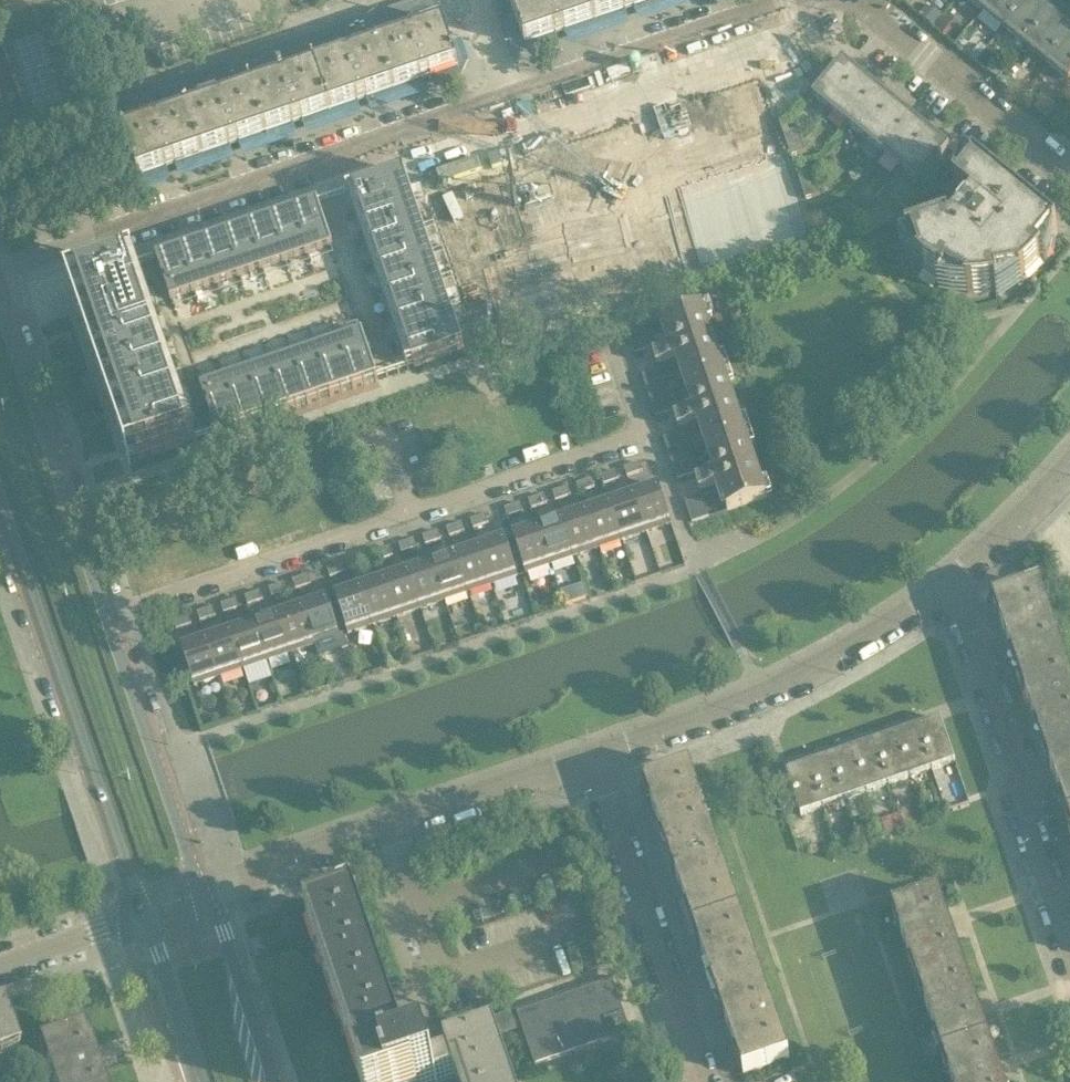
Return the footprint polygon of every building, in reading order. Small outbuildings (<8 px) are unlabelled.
[(444,26),(434,0),(421,0),(369,18),(394,91),(459,69),(444,26)] [(588,0),(510,0),(525,46),(596,22),(588,0)] [(596,22),(661,0),(588,0),(596,22)] [(983,11),(992,0),(969,0),(983,11)] [(983,11),(1004,29),(1028,0),(992,0),(983,11)] [(1035,0),(1028,0),(1004,29),(1025,47),(1052,14),(1035,0)] [(1052,14),(1025,47),(1047,64),(1069,36),(1069,29),(1052,14)] [(394,91),(369,18),(306,40),(331,113),(394,91)] [(1047,64),(1069,82),(1069,81),(1069,36),(1047,64)] [(306,40),(242,61),(267,134),(331,113),(306,40)] [(842,60),(811,99),(813,100),(815,98),(830,111),(828,113),(829,114),(861,75),(842,60)] [(267,134),(242,61),(179,83),(204,156),(267,134)] [(524,173),(433,204),(481,346),(810,234),(772,123),(784,119),(818,78),(816,76),(805,70),(521,167),(524,173)] [(847,128),(879,89),(861,75),(829,114),(830,115),(832,112),(847,125),(845,127),(847,128)] [(204,156),(179,83),(114,105),(139,178),(204,156)] [(864,142),(896,104),(879,89),(847,128),(848,129),(850,127),(865,139),(863,141),(864,142)] [(882,157),(914,118),(896,104),(864,142),(865,143),(867,141),(882,154),(880,156),(882,157)] [(899,171),(932,133),(914,118),(882,157),(883,158),(885,155),(900,168),(898,170),(899,171)] [(798,130),(783,135),(787,146),(802,141),(798,130)] [(918,186),(948,149),(950,147),(932,133),(899,171),(900,172),(902,170),(917,182),(915,184),(918,186)] [(802,141),(787,146),(791,157),(806,152),(802,141)] [(921,266),(920,267),(927,273),(932,277),(940,282),(944,285),(947,280),(968,292),(968,294),(974,294),(983,293),(990,293),(998,291),(997,286),(1021,282),(1022,283),(1026,279),(1031,275),(1038,268),(1043,261),(1039,258),(1058,236),(975,168),(954,193),(968,204),(949,228),(907,242),(908,245),(913,243),(921,266)] [(812,173),(798,178),(802,189),(816,184),(812,173)] [(81,287),(80,287),(88,310),(97,336),(106,362),(114,388),(123,414),(132,440),(140,463),(190,446),(217,437),(379,381),(415,369),(465,352),(464,349),(457,330),(457,328),(448,304),(448,302),(439,278),(439,276),(431,252),(430,250),(422,226),(421,224),(413,200),(405,176),(356,193),(350,194),(321,205),(318,205),(294,214),(271,222),(249,229),(226,237),(203,245),(181,252),(156,261),(130,270),(81,287)] [(107,178),(93,182),(96,192),(110,188),(107,178)] [(816,184),(802,189),(806,200),(820,195),(816,184)] [(858,205),(844,210),(847,221),(862,216),(858,205)] [(862,216),(847,221),(851,232),(865,228),(862,216)] [(724,371),(719,357),(703,307),(663,321),(685,385),(724,371)] [(645,327),(628,333),(630,340),(639,337),(647,334),(645,327)] [(647,334),(639,337),(643,351),(652,348),(647,334)] [(639,337),(630,340),(635,354),(643,351),(639,337)] [(659,370),(651,373),(654,384),(663,381),(659,370)] [(746,434),(741,420),(724,371),(685,385),(706,448),(746,434)] [(651,373),(643,376),(646,386),(654,384),(651,373)] [(663,381),(654,384),(658,394),(666,391),(663,381)] [(654,384),(646,386),(650,397),(658,394),(654,384)] [(666,391),(658,394),(661,404),(670,401),(666,391)] [(658,394),(650,397),(653,407),(661,404),(658,394)] [(670,401),(661,404),(665,414),(673,411),(670,401)] [(661,404),(653,407),(657,417),(665,414),(661,404)] [(681,433),(672,436),(676,447),(684,444),(681,433)] [(767,498),(762,482),(746,434),(706,448),(728,511),(767,498)] [(672,436),(664,439),(668,449),(676,447),(672,436)] [(684,444),(676,447),(679,457),(688,454),(684,444)] [(676,447),(668,449),(671,460),(679,457),(676,447)] [(688,454),(679,457),(682,467),(691,464),(688,454)] [(679,457),(671,460),(674,470),(682,467),(679,457)] [(625,468),(628,477),(643,472),(640,463),(625,468)] [(691,464),(682,467),(686,477),(695,474),(691,464)] [(682,467),(674,470),(678,480),(686,477),(682,467)] [(601,476),(604,485),(619,480),(616,471),(601,476)] [(577,485),(580,493),(595,488),(592,479),(577,485)] [(658,485),(633,494),(646,533),(672,524),(658,485)] [(553,493),(556,501),(571,496),(568,488),(553,493)] [(633,494),(609,502),(623,541),(646,533),(633,494)] [(529,501),(532,509),(547,504),(544,496),(529,501)] [(702,496),(694,499),(698,513),(707,510),(702,496)] [(694,499),(685,502),(690,516),(698,513),(694,499)] [(609,502),(586,510),(599,549),(623,541),(609,502)] [(505,509),(508,517),(523,512),(521,504),(505,509)] [(586,510),(562,518),(575,557),(599,549),(586,510)] [(707,510),(698,513),(690,516),(693,523),(709,518),(707,510)] [(471,521),(474,529),(489,524),(486,515),(471,521)] [(562,518),(537,527),(551,566),(575,557),(562,518)] [(447,529),(450,537),(465,532),(462,524),(447,529)] [(513,535),(526,574),(551,566),(537,527),(513,535)] [(423,537),(426,545),(441,540),(438,532),(423,537)] [(505,537),(480,546),(493,585),(518,577),(505,537)] [(402,553),(417,548),(414,540),(399,545),(402,553)] [(480,546),(455,554),(468,593),(493,585),(480,546)] [(375,553),(378,561),(393,556),(391,548),(375,553)] [(455,554),(432,562),(445,601),(468,593),(455,554)] [(352,561),(354,569),(369,564),(367,556),(352,561)] [(432,562),(408,570),(421,609),(445,601),(432,562)] [(328,569),(330,578),(346,572),(343,564),(328,569)] [(408,570),(384,579),(397,618),(421,609),(408,570)] [(293,581),(296,589),(311,584),(308,576),(293,581)] [(384,579),(360,587),(373,626),(397,618),(384,579)] [(269,589),(272,597),(287,592),(285,584),(269,589)] [(335,595),(348,634),(373,626),(360,587),(335,595)] [(1065,659),(1055,630),(1040,587),(994,603),(1019,675),(1065,659)] [(246,597),(248,605),(263,600),(261,592),(246,597)] [(327,598),(302,606),(316,645),(340,637),(327,598)] [(222,605),(224,613),(240,608),(237,600),(222,605)] [(302,606),(279,614),(292,653),(316,645),(302,606)] [(198,613),(201,622),(216,617),(213,608),(198,613)] [(279,614),(255,622),(268,661),(292,653),(279,614)] [(174,621),(177,630),(192,625),(189,616),(174,621)] [(255,622),(231,630),(244,670),(268,661),(255,622)] [(231,630),(207,639),(220,678),(244,670),(231,630)] [(182,647),(195,686),(220,678),(207,639),(182,647)] [(1065,659),(1019,675),(1043,747),(1069,738),(1069,674),(1065,659)] [(956,763),(941,719),(939,720),(940,721),(919,728),(933,771),(956,763)] [(933,771),(919,728),(918,727),(917,728),(917,729),(897,736),(911,778),(933,771)] [(911,778),(897,736),(897,735),(895,735),(896,736),(875,743),(890,786),(911,778)] [(1043,747),(1068,819),(1069,818),(1069,738),(1043,747)] [(890,786),(875,743),(875,742),(874,743),(874,744),(853,750),(868,793),(890,786)] [(868,793),(853,750),(852,750),(852,751),(832,758),(846,801),(868,793)] [(846,801),(832,758),(831,757),(830,757),(830,758),(810,766),(824,808),(846,801)] [(824,808),(810,766),(810,764),(808,765),(809,766),(788,773),(788,772),(786,772),(801,816),(824,808)] [(716,843),(702,801),(691,770),(645,785),(670,859),(716,843)] [(741,915),(730,884),(716,843),(670,859),(694,931),(741,915)] [(965,970),(948,919),(940,896),(893,912),(919,985),(965,970)] [(765,987),(751,945),(741,915),(694,931),(719,1003),(765,987)] [(410,1067),(360,921),(331,931),(329,926),(324,928),(326,933),(312,937),(361,1081),(512,1081),(496,1035),(447,1052),(448,1053),(410,1067)] [(989,1041),(974,996),(965,970),(919,985),(943,1057),(989,1041)] [(535,1067),(612,1041),(605,1022),(624,1015),(613,981),(517,1014),(535,1067)] [(765,987),(719,1003),(744,1076),(790,1060),(765,987)] [(0,1006),(0,1058),(18,1052),(2,1005),(0,1006)] [(624,1015),(605,1022),(612,1041),(631,1034),(624,1015)] [(92,1049),(84,1027),(38,1043),(51,1081),(103,1081),(92,1049)] [(997,1063),(989,1041),(943,1057),(952,1081),(1003,1081),(997,1063)]
